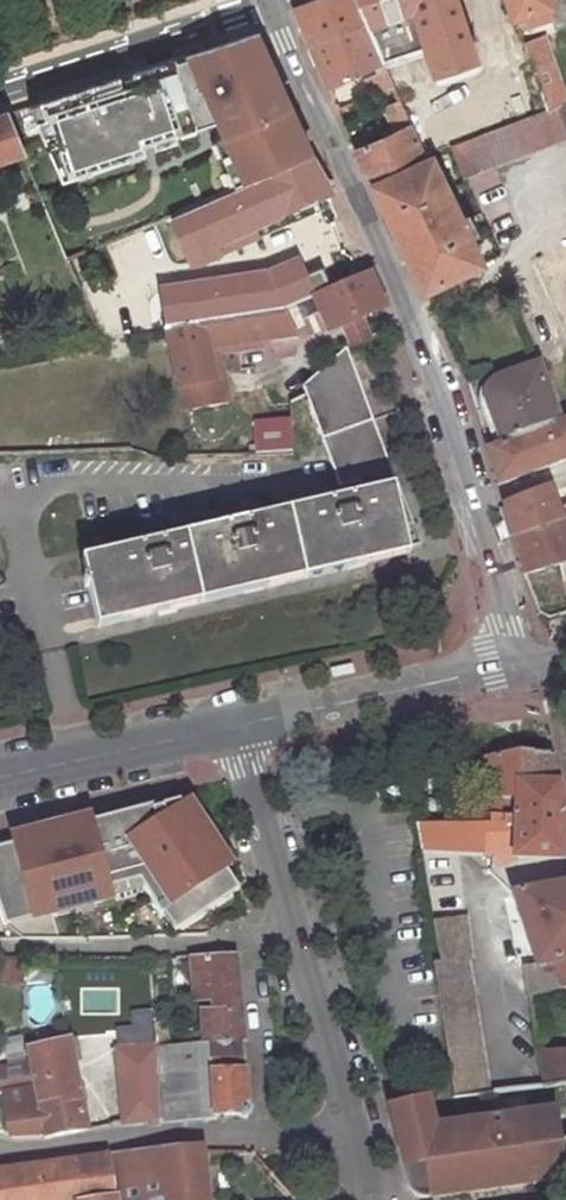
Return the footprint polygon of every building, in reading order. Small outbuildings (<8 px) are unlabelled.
[(356,0),(312,0),(293,8),(301,26),(309,46),(365,22),(356,0)] [(410,10),(423,45),(434,77),(476,61),(456,0),(356,0),(365,22),(368,26),(410,10)] [(514,18),(551,6),(549,0),(508,0),(514,18)] [(368,26),(381,61),(423,45),(410,10),(368,26)] [(327,83),(381,61),(368,26),(365,22),(309,46),(327,83)] [(253,35),(29,107),(62,184),(144,158),(142,150),(219,126),(233,157),(225,160),(231,174),(239,171),(245,186),(311,158),(253,35)] [(525,43),(548,107),(565,100),(565,89),(547,35),(525,43)] [(384,70),(367,78),(373,94),(391,86),(384,70)] [(411,124),(399,99),(382,107),(394,132),(411,124)] [(557,107),(565,129),(565,104),(557,107)] [(451,147),(463,179),(565,139),(565,129),(557,107),(451,147)] [(10,161),(23,157),(6,114),(0,116),(0,164),(10,161)] [(426,156),(411,124),(394,132),(353,151),(368,181),(426,156)] [(421,295),(482,265),(432,159),(428,160),(426,156),(368,181),(421,295)] [(23,157),(10,161),(23,191),(36,188),(23,157)] [(233,192),(178,216),(194,250),(333,189),(311,158),(245,186),(233,192)] [(231,174),(227,177),(233,192),(245,186),(239,171),(231,174)] [(298,262),(267,276),(283,312),(311,301),(314,300),(298,262)] [(169,331),(283,312),(267,276),(164,291),(169,331)] [(314,300),(311,301),(324,334),(341,327),(358,320),(383,310),(369,276),(314,300)] [(169,331),(179,389),(214,382),(209,352),(294,335),(283,312),(169,331)] [(367,341),(358,320),(341,327),(349,348),(367,341)] [(361,495),(396,487),(346,350),(305,387),(307,394),(342,487),(358,483),(361,495)] [(502,445),(559,423),(537,368),(498,382),(492,386),(488,392),(486,400),(487,404),(502,445)] [(218,404),(214,382),(179,389),(183,410),(218,404)] [(289,420),(254,422),(255,455),(291,453),(289,420)] [(495,488),(565,458),(565,420),(559,423),(502,445),(484,452),(495,488)] [(409,548),(396,487),(361,495),(81,560),(95,623),(409,548)] [(510,538),(558,521),(546,491),(501,508),(510,538)] [(558,521),(510,538),(521,576),(556,567),(565,564),(565,519),(558,521)] [(409,548),(95,623),(97,632),(389,565),(412,560),(409,548)] [(565,572),(565,564),(556,567),(558,574),(565,572)] [(513,830),(511,859),(562,861),(564,809),(550,757),(470,772),(478,807),(486,805),(490,823),(514,818),(513,830)] [(0,845),(0,902),(9,925),(147,887),(178,933),(240,892),(183,797),(0,845)] [(482,829),(416,825),(417,832),(420,853),(482,857),(482,829)] [(513,830),(482,829),(482,857),(490,857),(511,859),(513,830)] [(511,859),(490,857),(489,865),(504,867),(511,859)] [(536,966),(565,960),(565,885),(511,894),(536,966)] [(472,966),(465,917),(430,923),(436,961),(429,962),(450,1102),(493,1097),(492,1091),(503,1090),(498,1060),(482,1062),(466,967),(472,966)] [(234,954),(193,958),(195,980),(198,1013),(206,1013),(209,1055),(214,1115),(241,1114),(244,1109),(250,1108),(249,1072),(245,1072),(233,1073),(232,1042),(243,1041),(241,1007),(234,954)] [(193,956),(179,956),(180,981),(195,980),(193,958),(193,956)] [(565,989),(565,960),(536,966),(521,969),(525,996),(559,987),(565,989)] [(168,1023),(153,1024),(154,1029),(155,1058),(169,1057),(168,1023)] [(155,1058),(154,1029),(118,1032),(120,1071),(151,1068),(150,1058),(155,1058)] [(40,1111),(81,1101),(68,1039),(26,1048),(30,1063),(40,1111)] [(245,1072),(243,1041),(232,1042),(233,1073),(245,1072)] [(536,1051),(543,1085),(565,1083),(565,1049),(536,1051)] [(214,1115),(209,1055),(169,1057),(155,1058),(159,1123),(214,1119),(214,1115)] [(151,1068),(120,1071),(123,1111),(108,1112),(109,1123),(153,1119),(154,1124),(159,1123),(155,1058),(150,1058),(151,1068)] [(9,1135),(44,1132),(40,1111),(30,1063),(0,1069),(0,1088),(1,1093),(0,1093),(0,1131),(9,1135)] [(419,1199),(562,1177),(554,1144),(557,1143),(559,1142),(553,1110),(430,1128),(420,1097),(383,1107),(406,1187),(408,1191),(411,1195),(417,1198),(419,1199)] [(81,1101),(40,1111),(44,1132),(45,1139),(87,1128),(81,1101)] [(250,1108),(244,1109),(241,1114),(245,1120),(251,1119),(254,1113),(250,1108)] [(565,1176),(565,1141),(559,1142),(557,1143),(564,1176),(565,1176)] [(201,1149),(201,1145),(114,1154),(121,1199),(206,1199),(201,1149)] [(109,1155),(0,1171),(0,1199),(117,1199),(109,1155)]
